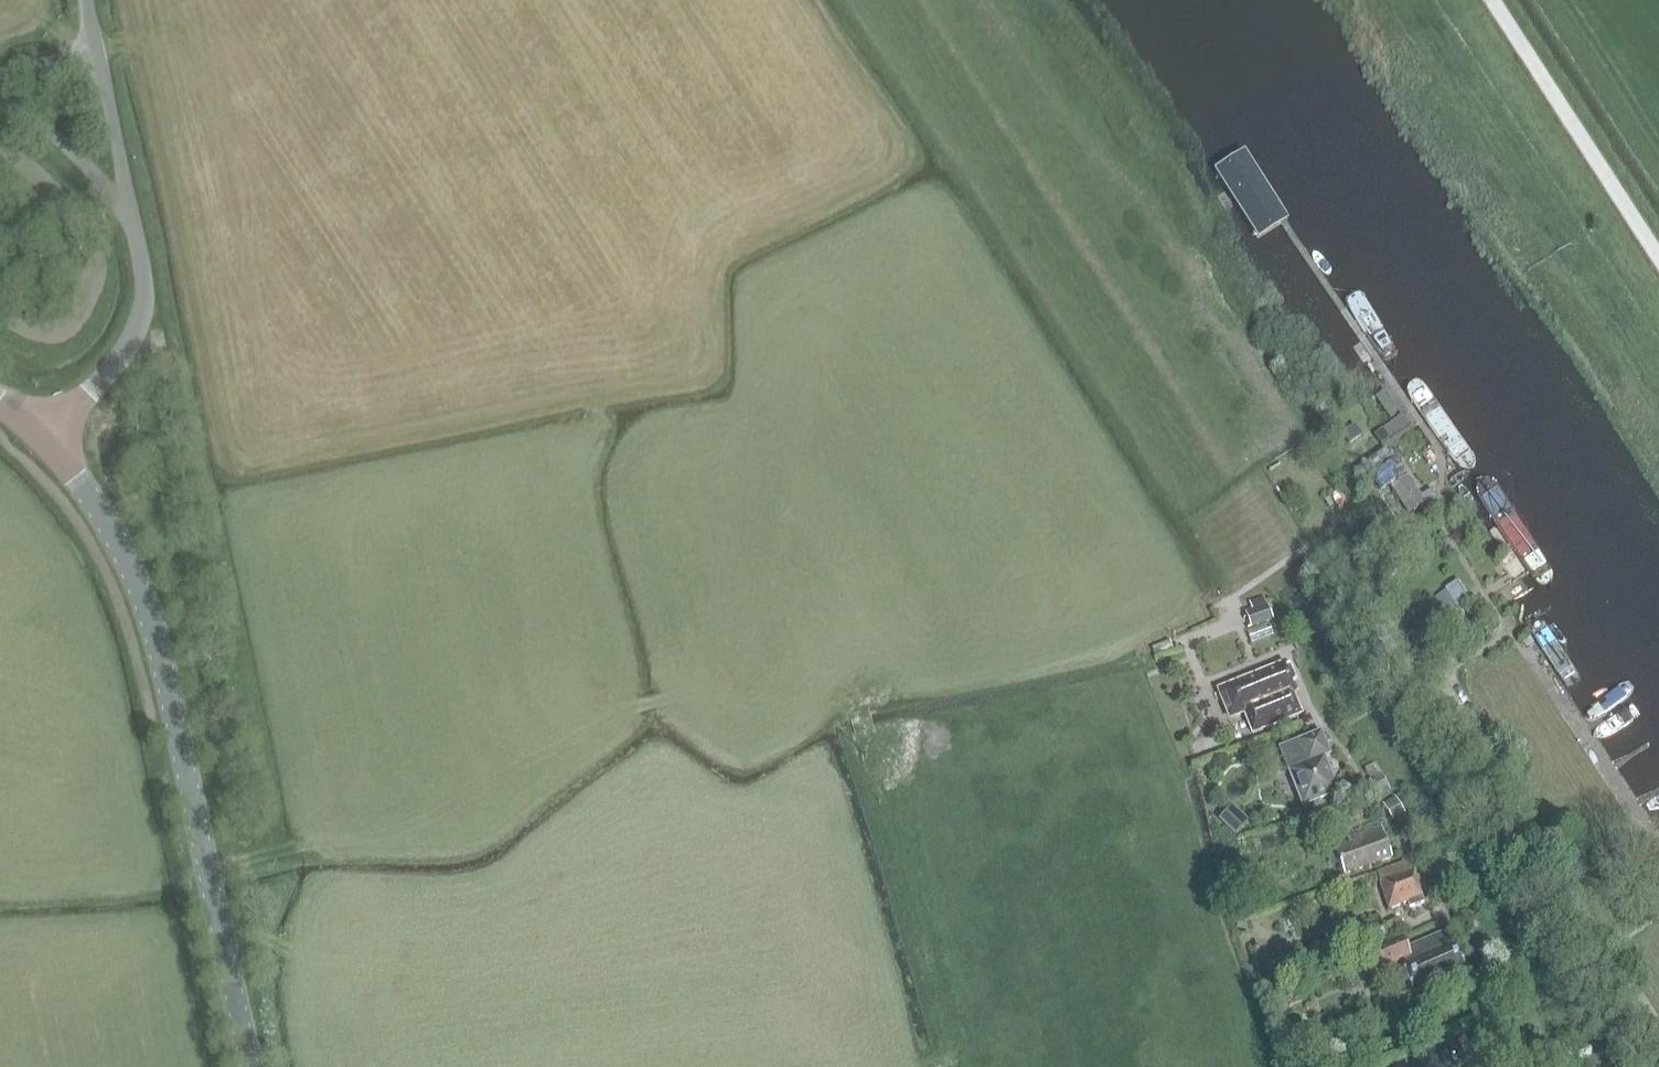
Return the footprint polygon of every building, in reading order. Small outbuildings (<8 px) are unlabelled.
[(1241,154),(1209,173),(1252,243),(1284,222),(1241,154)] [(1401,360),(1355,296),(1339,304),(1385,371),(1401,360)] [(1467,456),(1414,379),(1397,389),(1450,470),(1467,456)] [(1430,489),(1419,497),(1407,478),(1400,468),(1405,465),(1397,455),(1395,457),(1391,451),(1384,456),(1381,451),(1374,457),(1381,467),(1376,471),(1354,440),(1361,436),(1353,425),(1341,434),(1401,518),(1423,504),(1426,508),(1437,500),(1430,489)] [(1542,568),(1496,511),(1485,523),(1528,578),(1542,568)] [(1469,599),(1458,580),(1407,611),(1418,629),(1469,599)] [(1267,604),(1244,613),(1250,628),(1272,619),(1267,604)] [(1296,692),(1285,663),(1223,688),(1219,696),(1226,713),(1234,717),(1243,713),(1251,734),(1299,714),(1291,694),(1296,692)] [(1328,755),(1319,732),(1278,749),(1301,806),(1336,792),(1323,757),(1328,755)] [(1390,790),(1380,773),(1368,780),(1378,797),(1390,790)] [(1393,796),(1381,804),(1391,820),(1403,812),(1393,796)] [(1223,821),(1229,839),(1242,835),(1236,817),(1223,821)] [(1390,858),(1379,827),(1332,844),(1343,875),(1390,858)] [(1408,873),(1405,863),(1376,874),(1388,909),(1407,903),(1409,908),(1422,903),(1412,871),(1408,873)] [(1464,971),(1447,931),(1406,948),(1401,936),(1360,954),(1369,976),(1397,964),(1410,994),(1464,971)] [(1304,967),(1306,973),(1321,968),(1319,961),(1304,967)] [(1516,985),(1510,973),(1495,980),(1501,992),(1516,985)] [(1551,1049),(1533,1057),(1537,1066),(1544,1066),(1557,1061),(1551,1049)]
